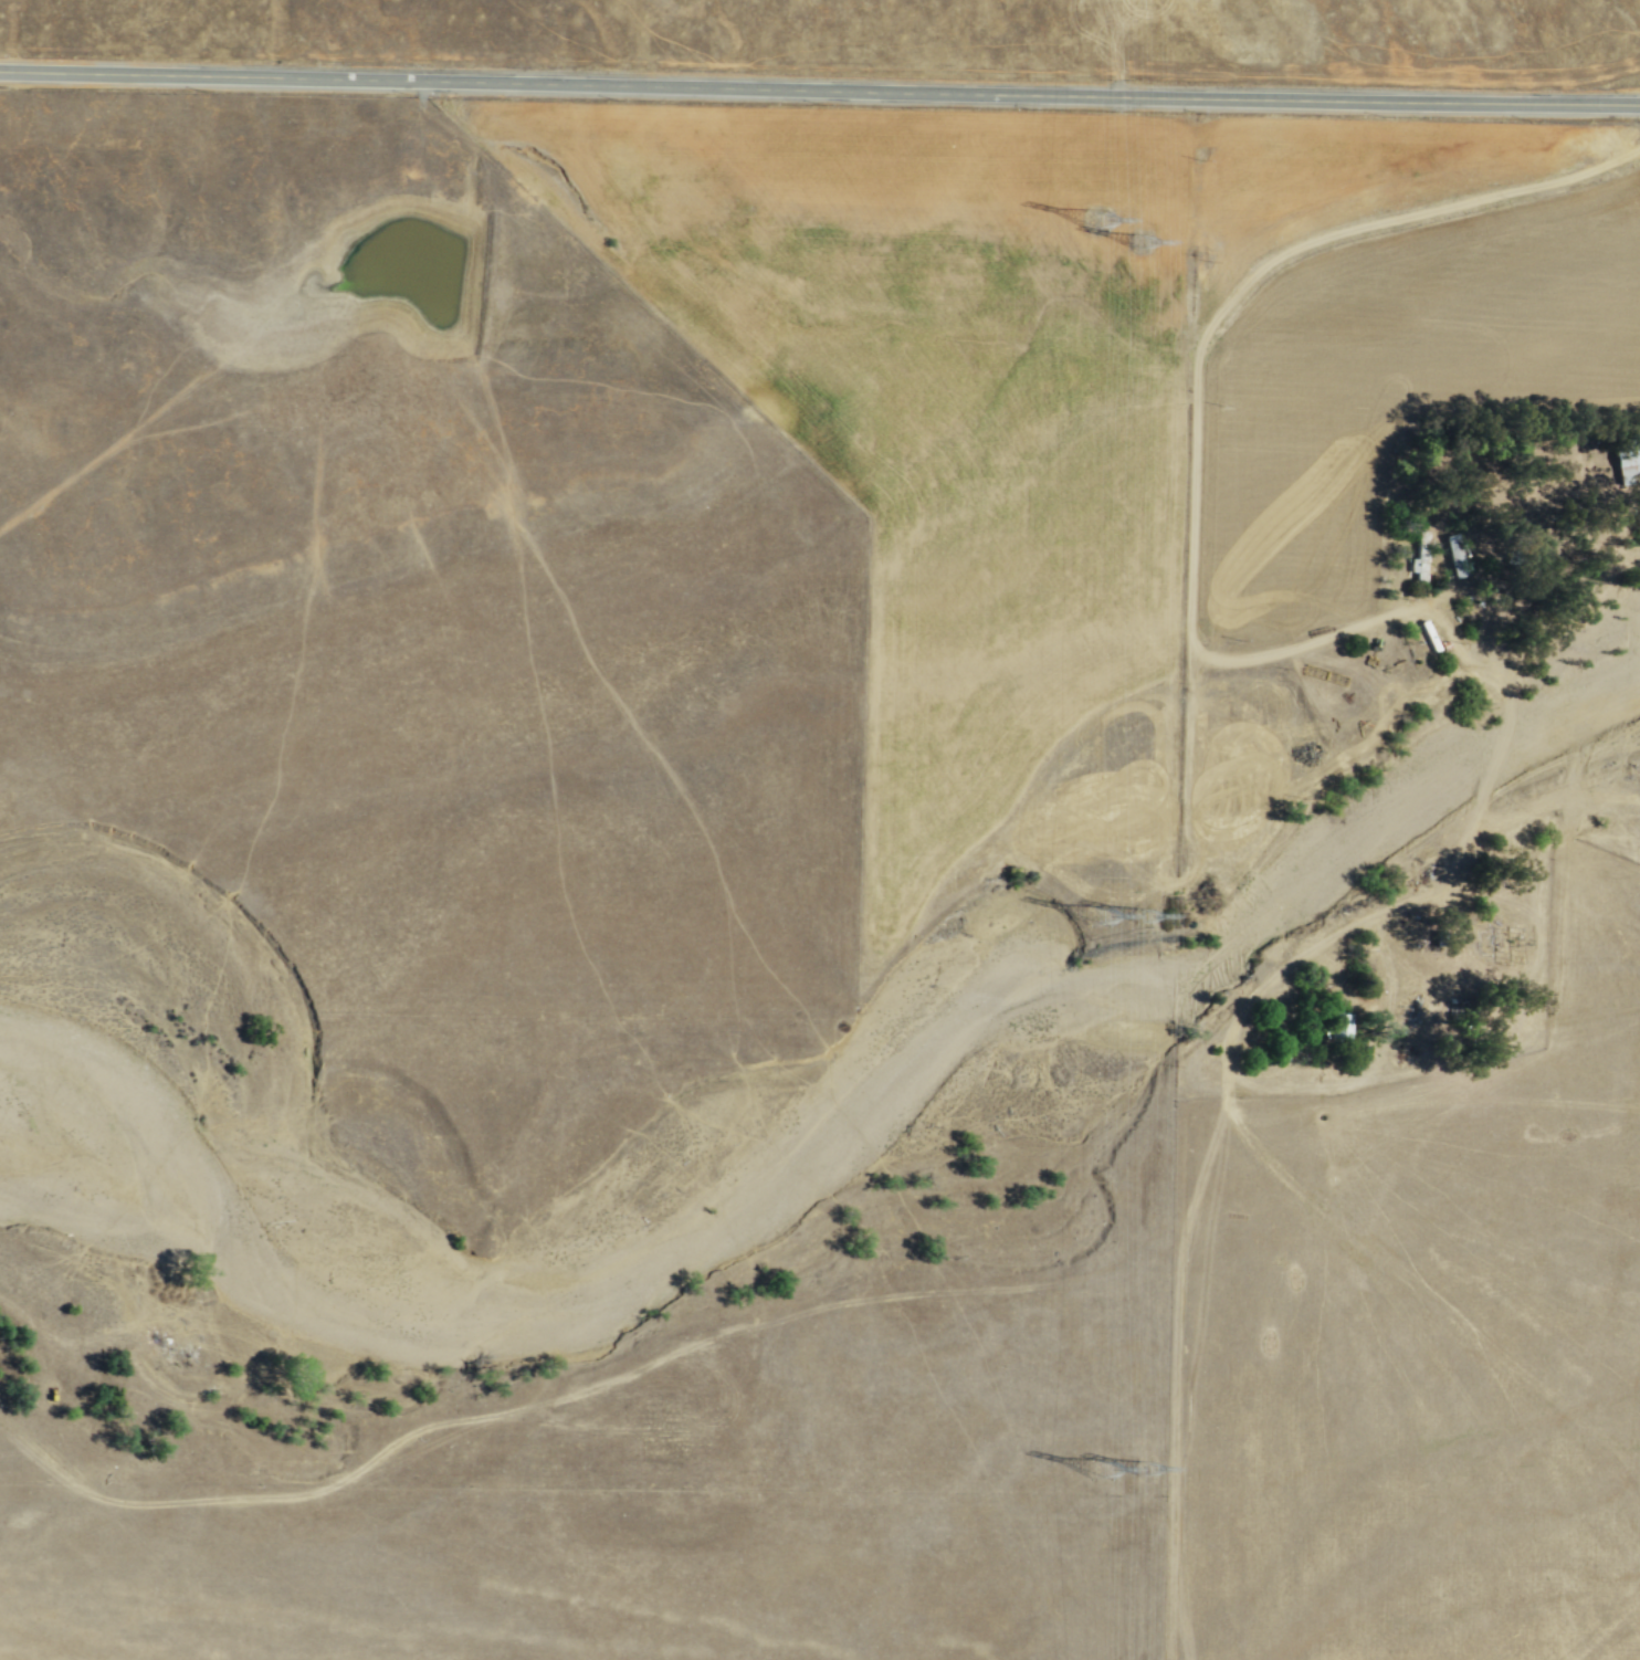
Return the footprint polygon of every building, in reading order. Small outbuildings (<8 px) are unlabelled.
[(1618,485),(1639,482),(1639,464),(1638,449),(1614,452),(1618,485)] [(1425,532),(1416,532),(1415,560),(1411,560),(1411,581),(1424,581),(1425,532)] [(1443,536),(1451,579),(1463,577),(1455,534),(1443,536)]
